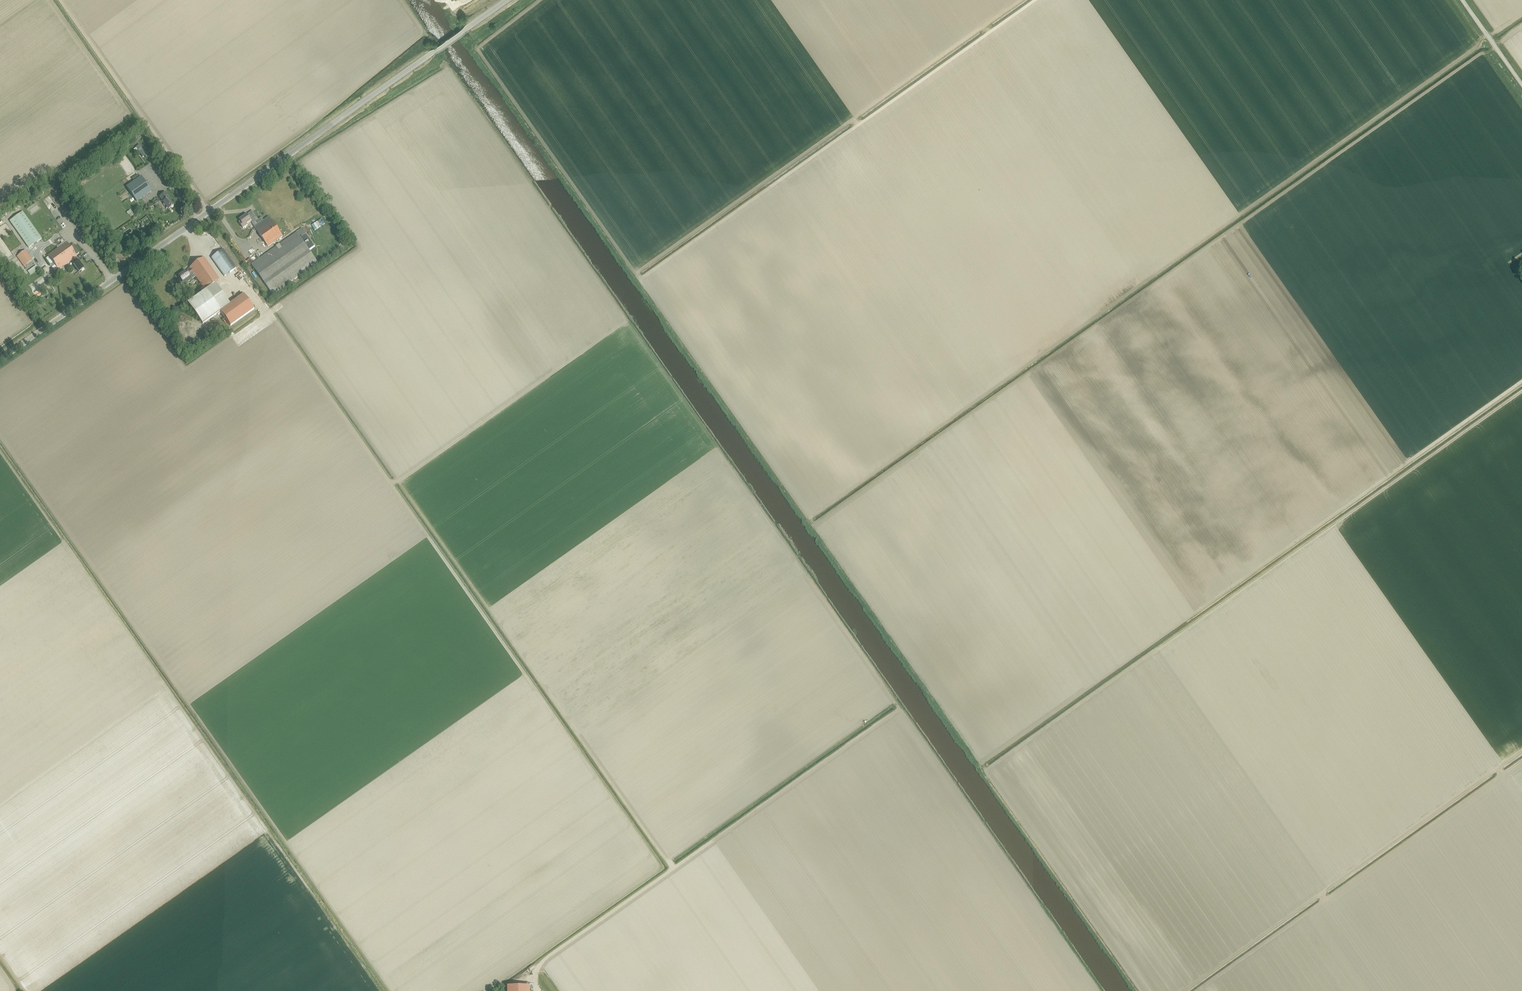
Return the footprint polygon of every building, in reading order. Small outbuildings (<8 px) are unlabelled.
[(136,202),(151,191),(141,177),(126,187),(136,202)] [(173,206),(168,199),(169,198),(165,193),(159,197),(163,202),(168,210),(173,206)] [(10,221),(28,248),(41,239),(22,212),(10,221)] [(268,246),(283,236),(269,216),(258,224),(257,223),(258,224),(264,220),(262,217),(256,221),(256,222),(250,213),(247,215),(240,220),(241,222),(239,223),(243,229),(248,225),(247,224),(251,222),(254,227),(268,246)] [(300,279),(298,277),(318,263),(310,250),(315,246),(306,234),(302,228),(296,232),(251,264),(273,295),(293,280),(295,283),(300,279)] [(79,272),(84,269),(79,261),(78,262),(75,258),(76,257),(76,256),(79,253),(74,246),(70,248),(66,242),(48,255),(58,270),(71,260),(74,264),(73,265),(79,272)] [(224,276),(236,268),(223,249),(211,258),(224,276)] [(24,267),(32,260),(25,250),(16,256),(24,267)] [(214,283),(219,279),(204,257),(189,268),(190,269),(186,272),(185,271),(178,276),(182,282),(185,279),(187,283),(196,277),(205,291),(188,303),(203,324),(220,312),(230,326),(254,309),(243,294),(229,304),(214,283)] [(241,292),(233,299),(234,300),(242,293),(241,292)]
